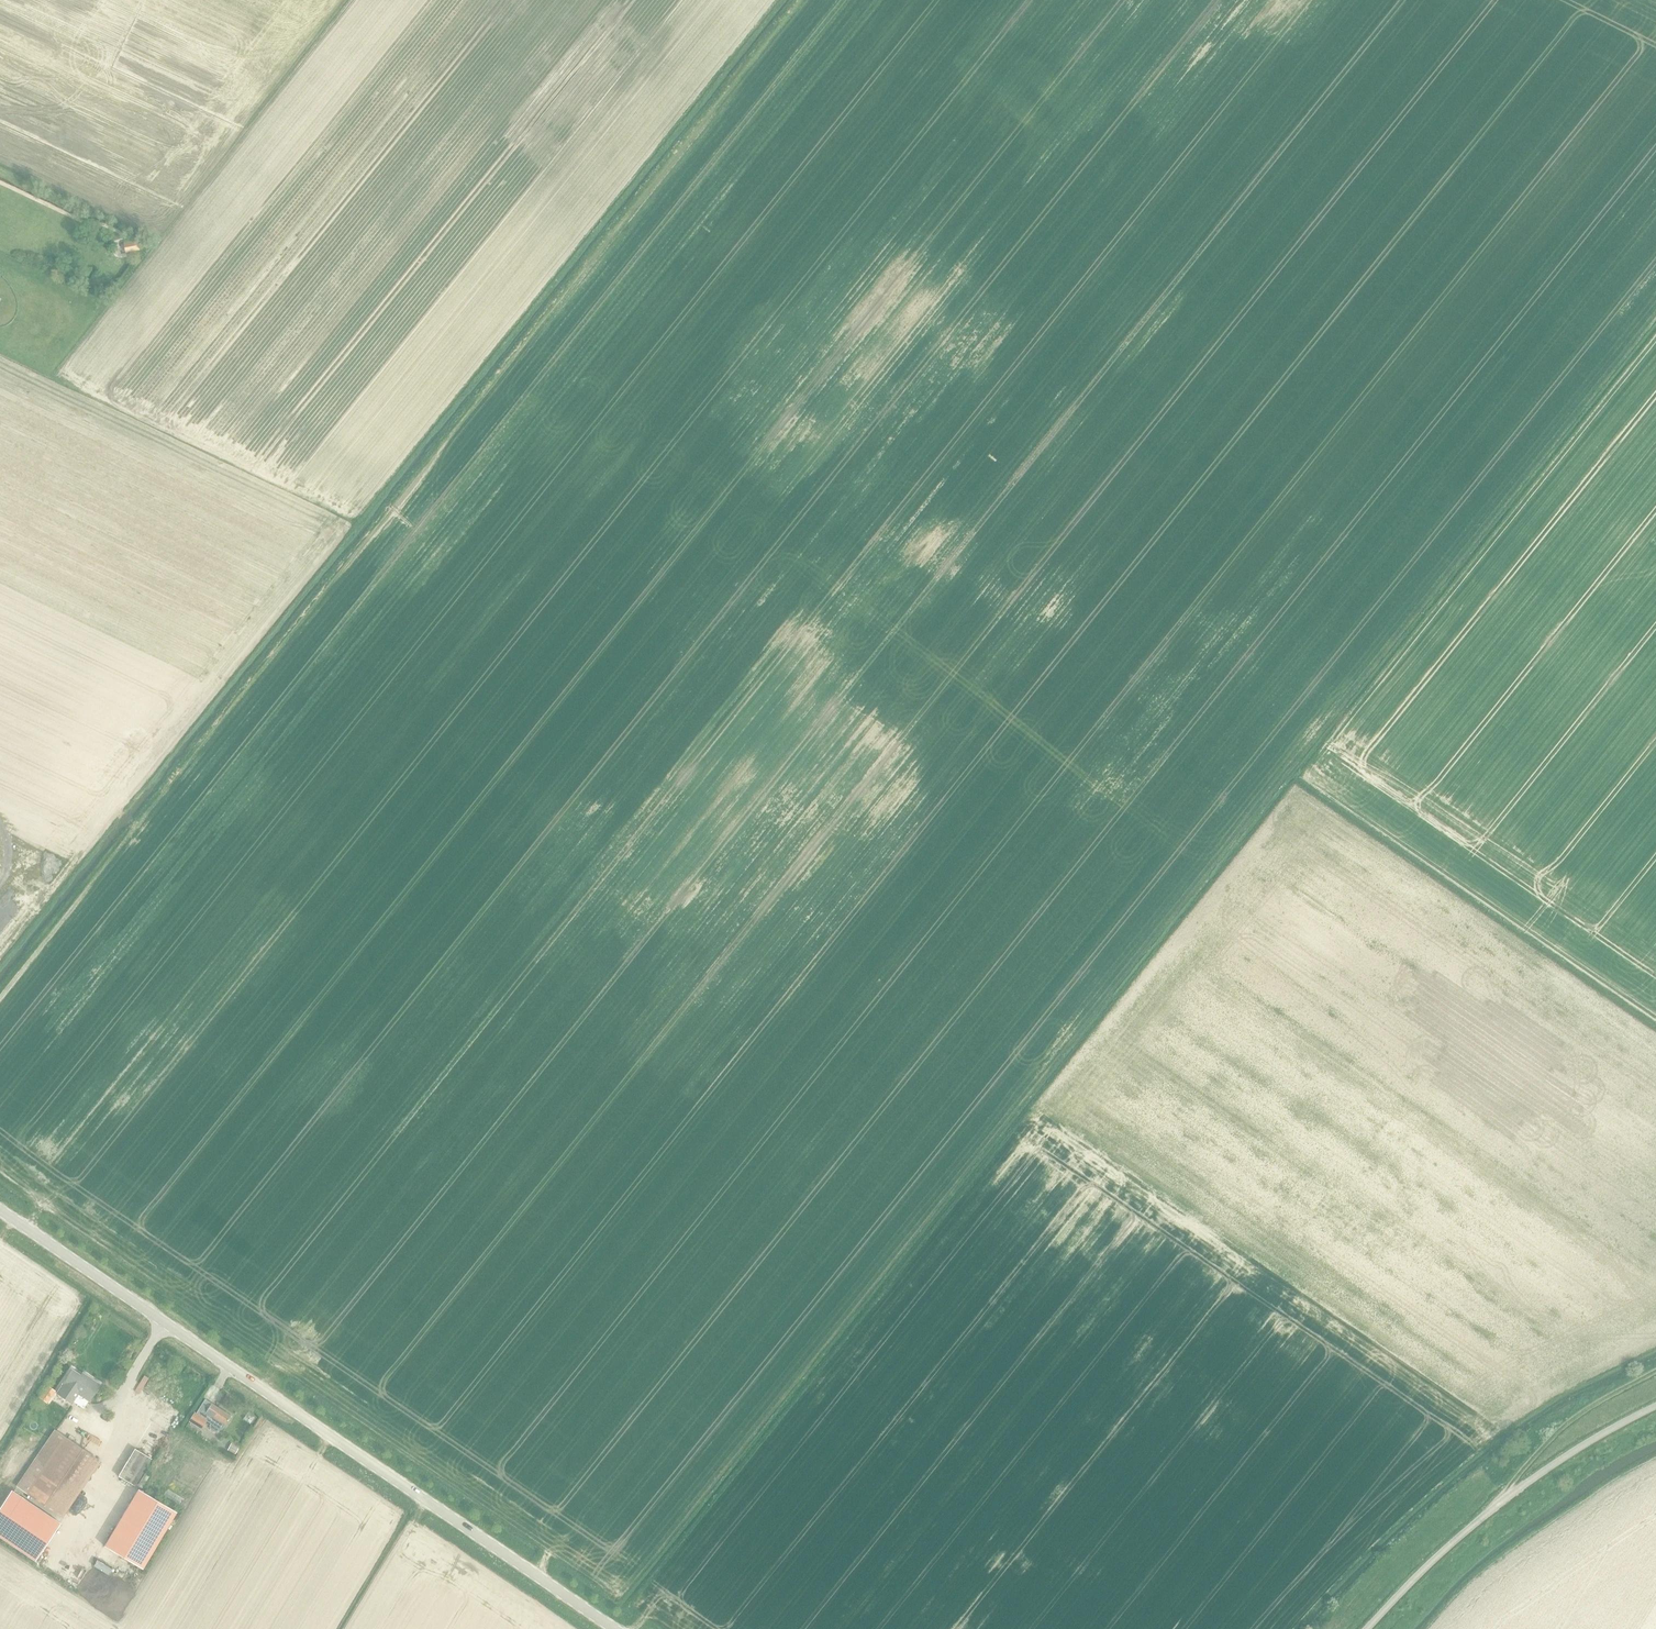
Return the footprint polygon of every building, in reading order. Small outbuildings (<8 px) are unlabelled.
[(1156,1000),(1170,1003),(1172,995),(1158,992),(1156,1000)] [(72,1369),(63,1383),(64,1384),(57,1393),(72,1403),(74,1401),(83,1408),(88,1401),(89,1401),(100,1385),(86,1375),(84,1377),(72,1369)] [(160,1390),(169,1375),(164,1372),(155,1387),(160,1390)] [(195,1412),(189,1421),(201,1428),(206,1420),(211,1423),(210,1425),(210,1427),(211,1429),(214,1431),(217,1432),(218,1431),(220,1429),(222,1430),(231,1415),(205,1399),(204,1401),(196,1413),(195,1412)] [(154,1429),(151,1437),(159,1439),(161,1431),(154,1429)] [(17,1486),(63,1517),(100,1461),(55,1430),(17,1486)] [(118,1476),(135,1486),(152,1459),(135,1448),(118,1476)] [(105,1546),(142,1568),(177,1511),(139,1489),(105,1546)] [(0,1508),(0,1537),(35,1561),(60,1523),(12,1490),(0,1508)]
